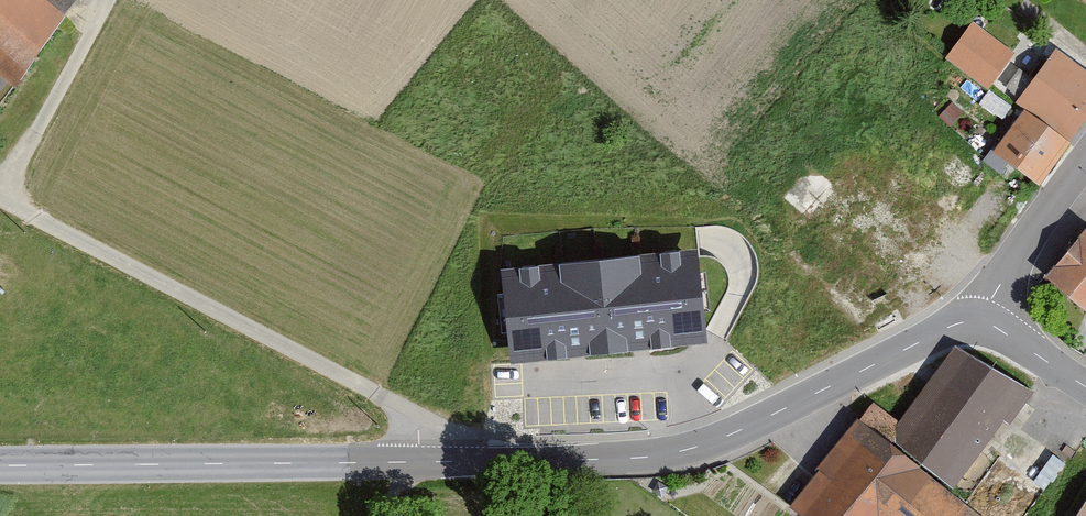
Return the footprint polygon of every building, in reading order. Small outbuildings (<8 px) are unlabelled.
[(6,84),(66,9),(62,4),(57,0),(0,0),(0,78),(6,84)] [(964,19),(941,50),(983,80),(1006,48),(964,19)] [(1008,99),(1061,137),(1085,102),(1085,77),(1045,48),(1008,99)] [(1061,142),(1014,109),(986,149),(1032,182),(1061,142)] [(1078,226),(1035,275),(1082,317),(1085,313),(1085,233),(1078,226)] [(688,261),(504,279),(512,358),(696,339),(688,261)] [(946,339),(881,439),(959,488),(1023,389),(946,339)] [(849,413),(786,505),(802,515),(991,515),(994,513),(959,488),(881,439),(849,413)] [(1067,515),(1085,515),(1085,483),(1067,515)]
